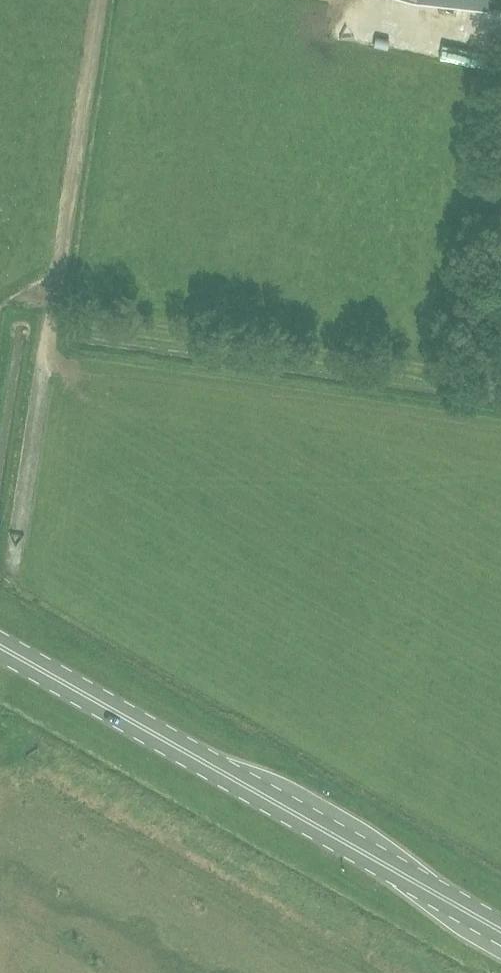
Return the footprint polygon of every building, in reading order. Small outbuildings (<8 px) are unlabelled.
[(490,0),(434,0),(488,10),(490,0)]
